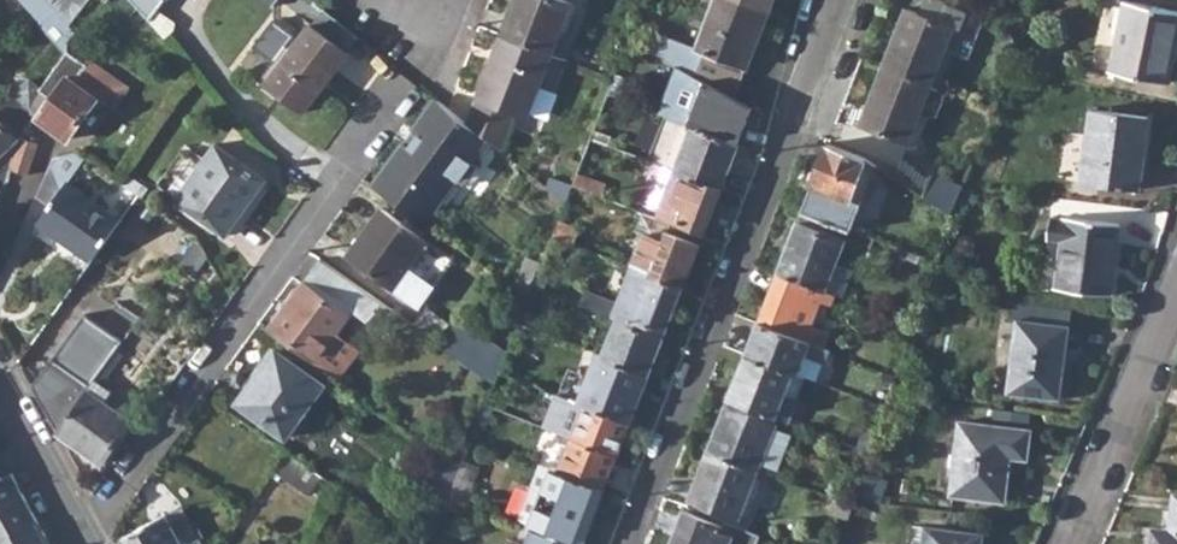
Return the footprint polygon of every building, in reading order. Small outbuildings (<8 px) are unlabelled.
[(70,23),(87,0),(47,0),(56,9),(70,23)] [(150,15),(161,0),(138,0),(150,15)] [(550,55),(570,3),(563,0),(514,0),(500,35),(550,55)] [(739,0),(716,0),(697,48),(704,51),(694,77),(734,99),(769,11),(739,0)] [(769,11),(774,0),(739,0),(769,11)] [(1166,81),(1175,38),(1176,39),(1176,10),(1130,0),(1127,0),(1112,70),(1166,81)] [(323,8),(310,24),(349,53),(361,37),(323,8)] [(44,21),(69,46),(69,43),(70,37),(77,31),(70,23),(56,9),(44,21)] [(885,67),(933,86),(955,28),(907,9),(885,67)] [(304,112),(349,53),(310,24),(293,48),(288,44),(294,36),(274,20),(254,46),(279,66),(266,83),(304,112)] [(514,112),(526,117),(550,55),(500,35),(476,97),(465,125),(483,139),(498,151),(514,112)] [(31,110),(69,138),(98,98),(115,110),(131,88),(91,58),(87,63),(68,48),(31,110)] [(878,137),(908,148),(933,86),(885,67),(862,123),(880,130),(878,137)] [(683,72),(678,85),(697,96),(686,123),(691,125),(738,143),(752,108),(734,99),(694,77),(683,72)] [(665,115),(686,123),(697,96),(678,85),(665,115)] [(598,118),(614,122),(623,99),(608,93),(598,118)] [(2,197),(11,167),(15,155),(19,140),(21,137),(31,111),(15,94),(0,108),(0,207),(2,197)] [(406,145),(398,156),(395,154),(372,185),(392,199),(417,217),(432,197),(437,202),(454,179),(462,185),(477,165),(468,158),(483,139),(465,125),(434,99),(403,143),(406,145)] [(1084,182),(1134,188),(1144,115),(1087,108),(1083,134),(1090,135),(1084,182)] [(691,125),(674,172),(720,189),(738,143),(691,125)] [(38,142),(21,137),(19,140),(15,155),(11,167),(28,172),(38,142)] [(403,143),(395,154),(398,156),(406,145),(403,143)] [(803,211),(851,229),(869,183),(871,184),(874,176),(885,179),(888,173),(865,158),(829,144),(803,211)] [(176,199),(225,234),(263,180),(214,145),(176,199)] [(37,195),(50,204),(66,182),(85,157),(78,152),(54,158),(37,195)] [(658,213),(704,230),(720,189),(674,172),(665,168),(663,175),(671,178),(658,213)] [(571,187),(602,198),(606,186),(576,174),(571,187)] [(922,195),(951,213),(961,187),(931,174),(922,195)] [(38,220),(91,261),(101,247),(120,222),(66,182),(50,204),(38,220)] [(392,199),(384,209),(428,241),(435,230),(417,217),(392,199)] [(452,259),(428,241),(384,209),(381,208),(347,254),(418,306),(452,259)] [(1055,289),(1111,295),(1118,223),(1064,217),(1064,220),(1048,219),(1046,238),(1061,240),(1055,289)] [(552,237),(574,246),(579,231),(557,223),(552,237)] [(778,272),(825,290),(836,262),(844,241),(797,223),(778,272)] [(632,267),(682,286),(698,244),(667,232),(664,241),(644,234),(632,267)] [(197,277),(210,260),(198,238),(180,263),(197,277)] [(525,256),(513,287),(529,298),(532,288),(542,263),(525,256)] [(320,260),(270,328),(316,361),(339,378),(359,351),(335,334),(352,311),(367,322),(373,314),(388,324),(395,314),(320,260)] [(854,270),(836,262),(825,290),(834,294),(843,297),(854,270)] [(618,320),(635,327),(638,320),(665,329),(682,286),(632,267),(623,290),(628,292),(622,308),(593,298),(589,309),(618,320)] [(761,317),(787,327),(797,304),(816,311),(821,297),(831,301),(834,294),(825,290),(778,272),(761,317)] [(559,313),(564,300),(532,288),(529,298),(527,302),(559,313)] [(564,300),(589,309),(593,298),(568,289),(564,300)] [(785,334),(803,340),(809,325),(810,326),(816,311),(797,304),(787,327),(785,334)] [(32,385),(56,431),(95,379),(120,341),(84,316),(32,385)] [(618,320),(604,358),(648,374),(662,337),(635,327),(618,320)] [(638,320),(635,327),(662,337),(665,329),(638,320)] [(441,347),(495,386),(500,373),(507,354),(460,321),(441,347)] [(1008,393),(1060,401),(1062,377),(1063,368),(1068,328),(1016,321),(1008,393)] [(746,355),(798,375),(805,356),(822,362),(825,363),(831,350),(824,348),(803,340),(785,334),(758,324),(746,355)] [(803,340),(824,348),(830,333),(810,326),(809,325),(803,340)] [(238,403),(285,439),(324,386),(276,350),(238,403)] [(598,355),(586,386),(579,403),(585,405),(630,422),(648,374),(604,358),(598,355)] [(799,383),(802,376),(798,375),(746,355),(729,400),(788,422),(797,398),(786,394),(791,379),(799,383)] [(814,380),(822,362),(805,356),(798,375),(802,376),(814,380)] [(112,392),(95,379),(56,431),(101,463),(131,421),(105,402),(112,392)] [(570,400),(579,403),(586,386),(577,383),(570,400)] [(630,422),(585,405),(575,430),(569,428),(566,437),(617,456),(630,422)] [(708,453),(758,471),(775,428),(776,426),(726,407),(708,453)] [(466,419),(450,460),(462,469),(465,463),(474,441),(479,427),(466,419)] [(950,496),(1003,502),(1008,459),(1026,460),(1029,433),(959,424),(950,496)] [(871,453),(878,431),(866,426),(858,448),(871,453)] [(789,433),(775,428),(758,471),(764,473),(772,476),(789,433)] [(569,446),(559,472),(604,489),(617,456),(566,437),(563,443),(569,446)] [(761,482),(764,473),(758,471),(708,453),(690,500),(739,519),(755,480),(761,482)] [(426,489),(450,501),(452,496),(462,469),(450,460),(444,456),(426,489)] [(480,468),(465,463),(462,469),(452,496),(463,500),(468,502),(480,468)] [(581,543),(583,543),(604,489),(559,472),(550,469),(529,524),(534,526),(581,543)] [(45,532),(38,519),(12,472),(1,478),(0,479),(0,543),(51,543),(45,532)] [(1173,495),(1167,542),(1149,539),(1148,543),(1176,543),(1176,495),(1173,495)] [(437,535),(446,538),(455,513),(457,514),(463,500),(452,496),(450,501),(437,535)] [(827,512),(847,519),(851,506),(832,499),(827,512)] [(746,540),(734,536),(734,534),(684,514),(673,543),(745,543),(746,540)] [(118,543),(182,543),(166,515),(117,542),(118,543)] [(527,543),(581,543),(534,526),(527,543)] [(734,536),(746,540),(749,533),(737,528),(734,534),(734,536)] [(984,535),(928,528),(926,543),(983,543),(984,535)]
